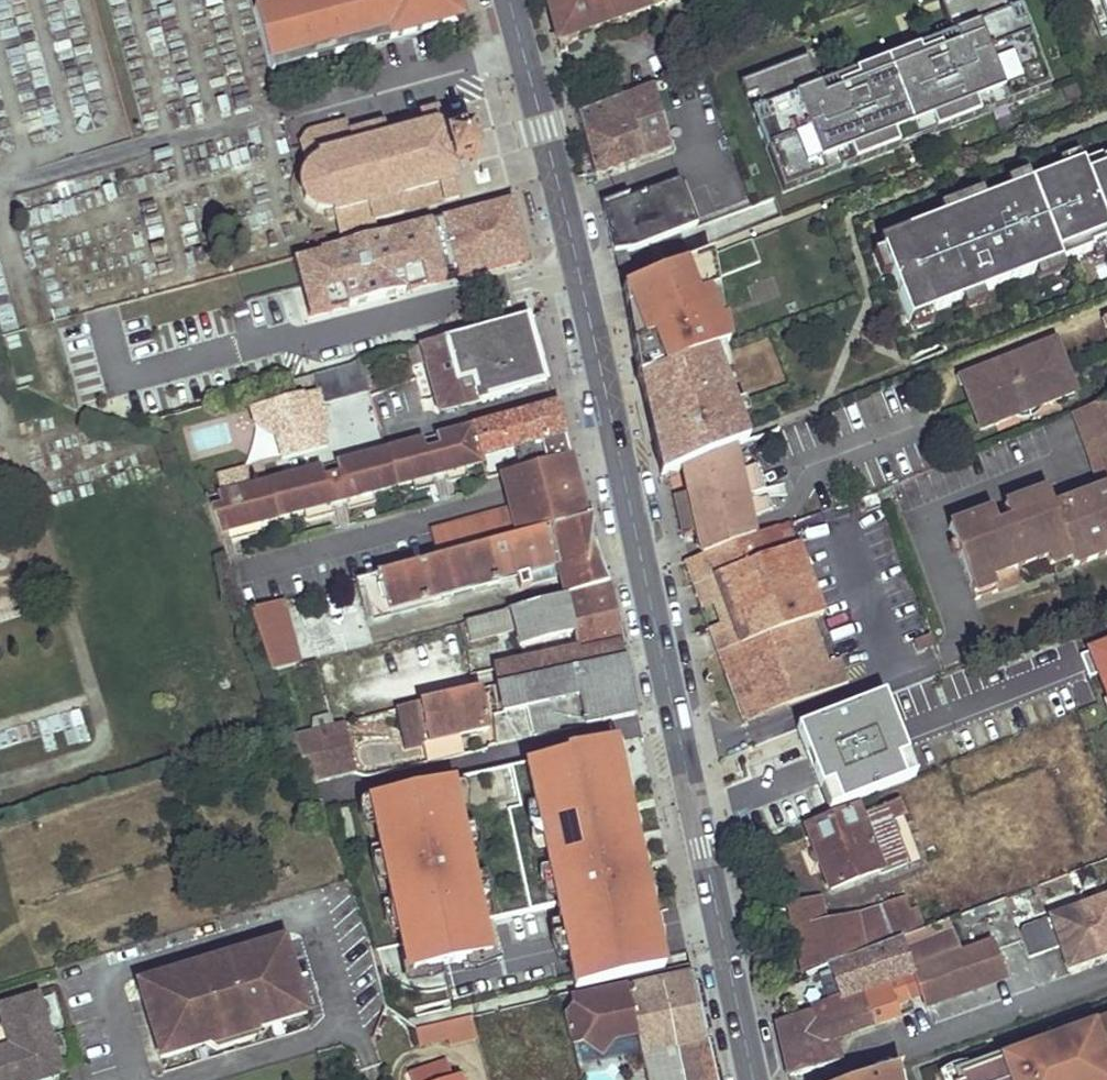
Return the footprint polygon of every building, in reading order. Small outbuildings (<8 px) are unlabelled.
[(253,11),(271,76),(464,20),(458,0),(291,0),(253,11)] [(557,41),(652,7),(650,0),(547,0),(557,41)] [(1051,89),(1026,24),(1016,28),(1005,0),(958,0),(942,6),(958,47),(942,53),(941,49),(921,56),(919,57),(926,75),(915,79),(936,134),(1051,89)] [(1016,28),(1026,24),(1017,0),(1005,0),(1016,28)] [(1100,38),(1106,36),(1106,25),(1097,0),(1085,0),(1100,38)] [(1106,25),(1106,0),(1097,0),(1106,25)] [(858,81),(860,80),(867,99),(878,95),(899,148),(936,134),(915,79),(926,75),(919,57),(921,56),(919,50),(855,75),(858,81)] [(840,93),(824,99),(808,58),(741,84),(747,99),(757,95),(769,124),(759,128),(784,193),(821,178),(899,148),(878,95),(867,99),(860,80),(858,81),(839,88),(840,93)] [(707,77),(703,67),(682,74),(686,85),(707,77)] [(686,85),(682,74),(651,86),(670,145),(703,133),(686,85)] [(670,145),(651,86),(577,114),(595,179),(673,152),(670,145)] [(757,95),(747,99),(759,128),(769,124),(757,95)] [(448,140),(439,109),(351,133),(349,121),(313,131),(303,146),(309,167),(301,179),(302,193),(309,201),(316,207),(325,208),(328,219),(336,217),(341,239),(377,229),(375,219),(462,194),(456,167),(479,160),(471,133),(448,140)] [(1064,161),(1068,170),(1086,163),(1082,154),(1064,161)] [(1086,165),(1091,177),(1106,171),(1106,161),(1106,157),(1086,165)] [(1091,177),(1086,165),(1086,163),(1068,170),(1036,183),(1015,191),(1003,196),(977,206),(973,197),(965,200),(968,209),(948,217),(884,243),(887,251),(896,275),(915,322),(937,313),(938,316),(968,305),(988,296),(1042,275),(1067,265),(1099,253),(1097,248),(1098,248),(1106,244),(1106,171),(1091,177)] [(1011,182),(1015,191),(1036,183),(1032,173),(1011,182)] [(603,210),(613,254),(632,251),(697,227),(680,182),(632,200),(630,195),(613,201),(615,206),(603,210)] [(999,186),(973,197),(977,206),(1003,196),(999,186)] [(517,223),(511,199),(442,218),(456,276),(482,269),(474,236),(517,223)] [(968,209),(965,200),(944,208),(948,217),(968,209)] [(456,276),(442,218),(420,224),(435,281),(456,276)] [(521,238),(517,223),(474,236),(482,269),(526,258),(521,238)] [(435,281),(420,224),(394,231),(397,242),(409,288),(435,281)] [(397,242),(394,231),(382,234),(385,246),(397,242)] [(385,246),(382,234),(370,237),(373,250),(385,246)] [(753,241),(623,290),(640,380),(716,353),(729,348),(725,323),(719,324),(708,295),(719,291),(717,280),(761,263),(753,241)] [(1098,248),(1097,248),(1099,253),(1102,260),(1106,258),(1106,244),(1098,248)] [(896,275),(887,251),(878,254),(888,278),(896,275)] [(1067,265),(1042,275),(1045,284),(1070,274),(1067,265)] [(171,318),(164,293),(63,320),(70,346),(171,318)] [(988,296),(968,305),(971,314),(992,306),(988,296)] [(937,313),(915,322),(920,334),(941,325),(938,316),(937,313)] [(473,388),(477,402),(545,384),(526,315),(420,345),(426,364),(439,413),(458,407),(455,392),(473,388)] [(426,364),(420,345),(407,348),(413,368),(426,364)] [(1076,394),(1056,345),(1022,358),(1028,374),(1004,384),(998,368),(962,381),(981,432),(1013,420),(1011,416),(1042,404),(1042,408),(1076,394)] [(716,353),(640,380),(661,478),(684,469),(736,449),(749,444),(716,353)] [(1022,358),(998,368),(1004,384),(1028,374),(1022,358)] [(21,386),(25,384),(35,381),(29,359),(14,363),(19,378),(21,386)] [(360,362),(313,375),(318,390),(321,404),(368,391),(360,362)] [(477,402),(473,388),(455,392),(458,407),(477,402)] [(318,390),(301,395),(314,444),(326,422),(321,404),(318,390)] [(301,395),(267,405),(275,437),(281,459),(316,449),(314,444),(301,395)] [(1080,410),(1099,461),(1106,458),(1106,400),(1080,410)] [(1011,416),(1013,420),(1017,421),(1021,422),(1025,422),(1030,420),(1033,419),(1039,416),(1041,412),(1042,408),(1042,404),(1011,416)] [(275,437),(267,405),(251,409),(255,425),(275,437)] [(556,406),(471,429),(479,459),(515,449),(565,436),(556,406)] [(1101,494),(1106,492),(1106,458),(1099,461),(1080,410),(1071,414),(1101,494)] [(221,492),(203,497),(216,533),(480,464),(479,459),(471,429),(469,425),(434,434),(437,445),(423,449),(420,438),(334,461),(338,473),(322,477),(319,465),(248,484),(221,492)] [(515,449),(521,471),(570,458),(565,436),(515,449)] [(684,469),(692,494),(701,533),(703,539),(698,540),(700,548),(703,556),(754,537),(751,530),(748,519),(772,511),(757,467),(739,473),(736,449),(684,469)] [(515,501),(577,484),(570,458),(521,471),(501,476),(510,509),(516,508),(515,501)] [(217,476),(221,492),(248,484),(244,468),(217,476)] [(586,519),(577,484),(515,501),(516,508),(510,509),(430,530),(438,558),(586,519)] [(948,530),(973,598),(1016,583),(1013,571),(1044,559),(1065,551),(1069,559),(1072,567),(1106,555),(1106,492),(1101,494),(1061,508),(1066,523),(1057,526),(1051,511),(1046,497),(1001,512),(1002,513),(1005,525),(994,528),(990,517),(989,515),(948,530)] [(675,498),(684,536),(701,533),(692,494),(675,498)] [(1061,508),(1051,511),(1057,526),(1066,523),(1061,508)] [(994,528),(1005,525),(1002,513),(990,517),(994,528)] [(587,568),(593,517),(586,519),(438,558),(359,579),(370,617),(554,567),(558,576),(587,568)] [(602,554),(593,517),(587,568),(558,576),(563,597),(608,585),(602,554)] [(786,550),(777,528),(754,537),(703,556),(693,559),(702,581),(715,577),(740,643),(729,647),(747,693),(761,688),(769,711),(852,679),(843,655),(830,659),(814,617),(825,613),(799,545),(786,550)] [(1047,566),(1069,559),(1065,551),(1044,559),(1047,566)] [(702,581),(693,559),(685,563),(746,720),(769,711),(761,688),(747,693),(729,647),(740,643),(715,577),(702,581)] [(617,623),(608,585),(563,597),(463,622),(468,642),(512,631),(517,647),(574,632),(577,651),(512,666),(513,669),(502,672),(505,684),(513,682),(625,660),(617,623)] [(298,664),(280,600),(248,608),(271,671),(295,665),(298,664)] [(935,646),(931,636),(916,641),(920,652),(935,646)] [(1080,649),(1106,721),(1106,639),(1080,649)] [(501,713),(521,709),(527,708),(533,737),(637,714),(631,689),(625,660),(513,682),(505,684),(495,686),(501,713)] [(299,679),(295,665),(271,671),(275,685),(299,679)] [(505,684),(502,672),(484,676),(487,688),(495,686),(505,684)] [(488,728),(479,689),(395,708),(400,731),(423,726),(427,742),(420,744),(424,763),(462,754),(458,737),(488,728)] [(796,730),(827,810),(913,777),(883,697),(796,730)] [(353,774),(341,722),(328,725),(341,778),(353,774)] [(341,778),(328,725),(292,735),(310,786),(341,778)] [(427,742),(423,726),(400,731),(404,747),(420,744),(427,742)] [(624,748),(526,768),(578,1001),(674,979),(624,748)] [(490,955),(451,780),(365,799),(404,974),(490,955)] [(864,817),(860,809),(807,828),(831,890),(882,872),(884,874),(923,860),(901,804),(864,817)] [(909,911),(905,900),(825,926),(819,902),(791,910),(806,976),(830,967),(901,939),(926,929),(918,908),(909,911)] [(1082,911),(1101,963),(1106,961),(1106,902),(1082,911)] [(1101,963),(1082,911),(1024,932),(1022,937),(1031,962),(1062,950),(1070,974),(1101,963)] [(926,929),(901,939),(923,996),(928,1008),(1006,981),(994,938),(963,948),(951,919),(926,929)] [(301,1004),(282,939),(226,957),(228,962),(210,967),(217,989),(200,994),(193,972),(192,967),(137,984),(156,1049),(190,1039),(193,1050),(205,1046),(215,1051),(254,1039),(258,1029),(271,1025),(268,1015),(301,1004)] [(863,994),(874,1026),(901,1017),(897,1006),(923,996),(901,939),(830,967),(842,999),(843,1001),(863,994)] [(210,967),(193,972),(200,994),(217,989),(210,967)] [(694,975),(674,979),(578,1001),(572,1002),(573,1010),(566,1022),(573,1049),(584,1046),(603,1059),(611,1045),(638,1040),(641,1057),(645,1056),(650,1079),(716,1079),(706,1035),(694,975)] [(61,1075),(36,994),(0,1006),(0,1022),(1,1025),(5,1037),(4,1039),(17,1044),(15,1051),(2,1049),(0,1049),(0,1079),(43,1079),(61,1075)] [(779,1022),(784,1046),(817,1037),(819,1044),(835,1039),(835,1040),(874,1026),(863,994),(843,1001),(842,999),(779,1022)] [(268,1015),(271,1025),(305,1015),(301,1004),(268,1015)] [(471,1016),(442,1023),(448,1042),(449,1046),(478,1038),(471,1016)] [(442,1023),(417,1029),(420,1049),(448,1042),(442,1023)] [(1,1025),(0,1026),(0,1049),(2,1049),(15,1051),(17,1044),(4,1039),(5,1037),(1,1025)] [(1100,1030),(1103,1038),(1096,1040),(1093,1032),(1063,1043),(1064,1047),(1037,1057),(1035,1053),(1003,1064),(1007,1073),(997,1077),(994,1068),(959,1079),(1106,1079),(1106,1027),(1100,1030)] [(1100,1030),(1093,1032),(1096,1040),(1103,1038),(1100,1030)] [(842,1061),(835,1040),(835,1039),(819,1044),(817,1037),(784,1046),(791,1078),(842,1061)] [(190,1039),(156,1049),(159,1060),(193,1050),(190,1039)] [(448,1063),(409,1076),(411,1079),(459,1079),(458,1078),(453,1079),(448,1063)] [(1003,1064),(994,1068),(997,1077),(1007,1073),(1003,1064)] [(881,1075),(882,1079),(904,1079),(901,1068),(881,1075)]
